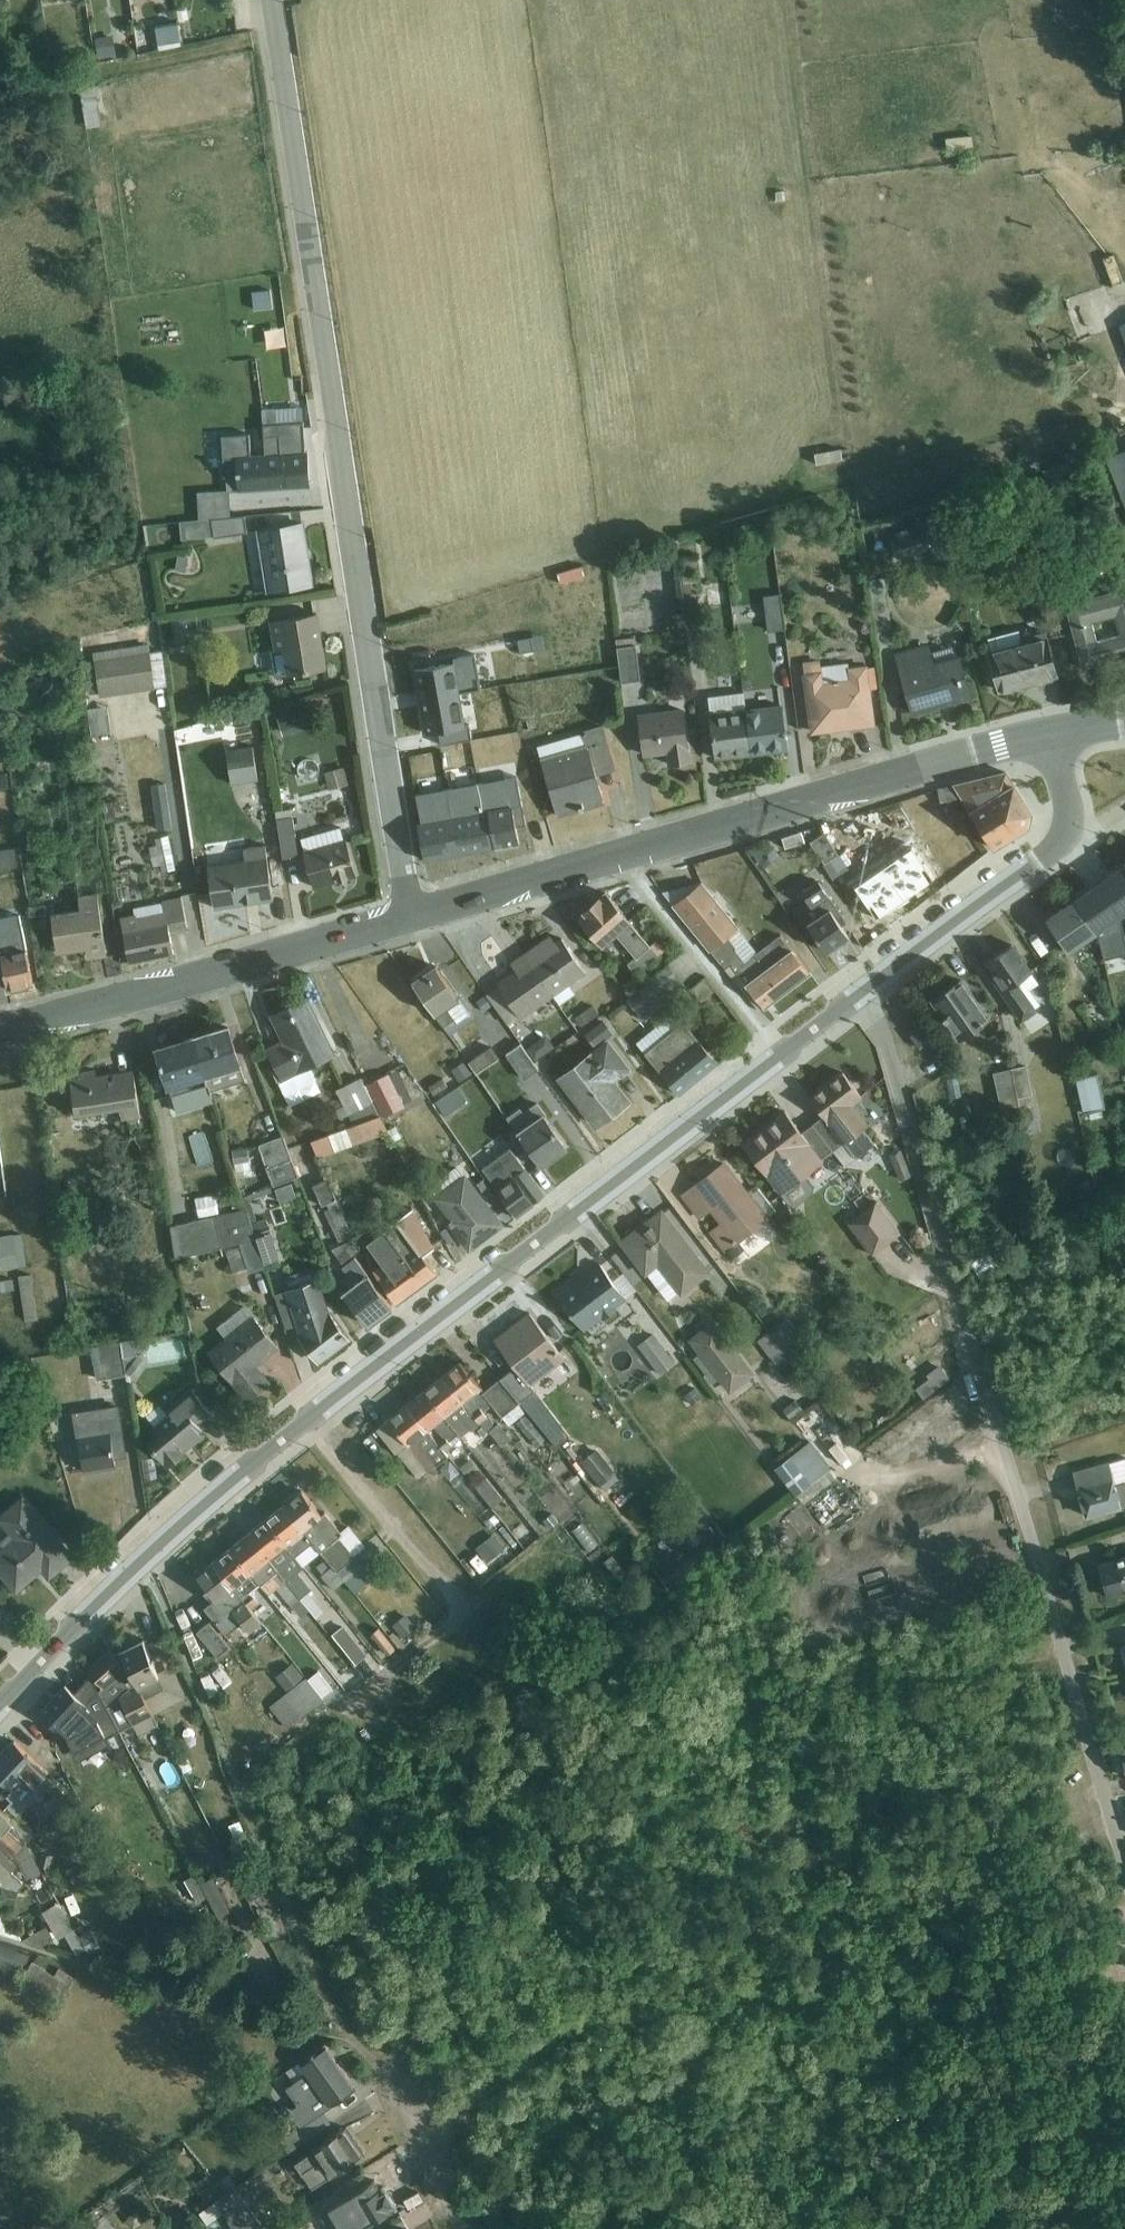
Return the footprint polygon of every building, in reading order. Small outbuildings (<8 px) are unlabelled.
[(178,24),(156,28),(159,49),(181,46),(178,24)] [(114,36),(95,40),(99,60),(118,56),(114,36)] [(81,91),(88,129),(103,127),(96,88),(81,91)] [(1116,113),(1117,134),(1124,133),(1124,112),(1116,113)] [(944,136),(946,148),(973,145),(971,132),(944,136)] [(1074,335),(1112,327),(1104,289),(1066,297),(1074,335)] [(275,310),(272,290),(251,293),(254,313),(275,310)] [(237,456),(239,491),(310,486),(305,407),(286,409),(286,415),(292,415),(292,435),(289,436),(289,433),(275,433),(275,435),(269,435),(270,444),(280,445),(281,453),(237,456)] [(813,452),(816,465),(843,458),(840,445),(813,452)] [(1106,457),(1124,505),(1124,449),(1106,457)] [(247,533),(245,517),(212,520),(215,538),(247,533)] [(179,519),(180,539),(210,538),(209,518),(179,519)] [(908,528),(891,534),(898,558),(932,548),(927,531),(926,532),(922,521),(912,525),(915,535),(911,537),(908,528)] [(266,592),(313,585),(303,525),(257,532),(266,592)] [(682,545),(683,558),(698,556),(697,543),(682,545)] [(187,572),(192,554),(178,550),(173,567),(187,572)] [(558,569),(561,583),(587,577),(584,563),(558,569)] [(725,586),(705,588),(707,608),(728,606),(725,586)] [(1067,604),(1082,669),(1124,657),(1124,588),(1067,604)] [(781,593),(764,595),(769,632),(785,630),(781,593)] [(684,611),(688,642),(704,639),(699,609),(698,609),(697,599),(684,600),(686,610),(684,611)] [(276,677),(325,670),(317,614),(270,621),(274,651),(272,651),(276,677)] [(173,619),(176,645),(187,644),(185,634),(199,633),(197,616),(173,619)] [(1000,691),(1057,676),(1046,635),(1023,641),(1020,630),(987,639),(990,651),(989,652),(1000,691)] [(617,640),(622,682),(641,680),(635,638),(617,640)] [(928,644),(895,654),(913,714),(971,696),(959,655),(934,662),(928,644)] [(97,664),(85,666),(90,695),(154,686),(149,653),(96,660),(97,664)] [(411,663),(421,733),(437,731),(439,741),(469,736),(461,686),(478,683),(474,654),(411,663)] [(874,725),(866,664),(849,667),(848,663),(821,667),(820,662),(803,664),(812,730),(813,731),(814,732),(816,732),(844,728),(846,728),(847,727),(848,725),(847,724),(854,723),(854,724),(855,726),(856,727),(858,727),(874,725)] [(752,755),(746,709),(744,693),(708,697),(717,759),(752,755)] [(87,736),(109,733),(105,704),(84,707),(87,736)] [(752,755),(787,750),(782,705),(746,709),(752,755)] [(690,763),(684,708),(640,714),(644,755),(668,751),(670,765),(690,763)] [(309,709),(278,719),(283,735),(314,725),(309,709)] [(177,743),(231,737),(230,723),(175,728),(177,743)] [(617,770),(603,725),(581,732),(582,733),(537,746),(558,815),(560,815),(559,813),(579,807),(580,810),(585,809),(584,807),(605,801),(597,776),(617,770)] [(226,738),(231,785),(259,782),(253,735),(226,738)] [(496,849),(520,844),(513,806),(508,807),(505,792),(518,789),(514,762),(491,766),(495,792),(449,802),(452,817),(440,819),(438,808),(416,812),(425,861),(496,848),(496,849)] [(344,768),(325,773),(330,790),(349,785),(344,768)] [(83,771),(86,794),(96,793),(93,770),(83,771)] [(993,848),(1028,827),(1032,814),(1006,773),(938,790),(941,803),(962,798),(993,848)] [(183,776),(185,791),(201,789),(199,774),(183,776)] [(113,801),(103,803),(106,822),(117,821),(113,801)] [(292,808),(276,810),(283,859),(299,856),(292,808)] [(22,867),(17,828),(0,830),(0,870),(22,867)] [(315,887),(357,875),(347,841),(345,842),(341,829),(301,841),(315,887)] [(825,834),(811,843),(834,879),(848,870),(825,834)] [(176,870),(168,835),(155,838),(157,845),(150,847),(154,867),(161,865),(163,873),(176,870)] [(215,908),(274,899),(265,845),(207,854),(215,908)] [(144,866),(141,851),(115,857),(119,872),(144,866)] [(827,953),(850,938),(842,926),(847,922),(819,882),(803,893),(818,916),(807,924),(827,953)] [(702,884),(674,906),(726,969),(731,965),(764,1009),(811,974),(781,936),(746,963),(727,939),(738,929),(702,884)] [(88,959),(107,956),(97,893),(78,895),(80,909),(52,912),(57,948),(68,946),(70,952),(87,949),(88,959)] [(659,956),(605,894),(579,917),(605,947),(617,936),(636,958),(628,965),(637,974),(659,956)] [(887,895),(871,907),(889,929),(904,917),(887,895)] [(175,954),(170,933),(189,929),(183,896),(163,900),(164,902),(134,908),(136,915),(122,918),(130,962),(175,954)] [(47,915),(45,897),(28,899),(30,917),(47,915)] [(1070,953),(1098,933),(1075,900),(1047,919),(1070,953)] [(34,984),(19,916),(0,919),(2,927),(0,927),(0,948),(8,990),(34,984)] [(547,939),(525,955),(554,997),(587,973),(563,939),(552,946),(547,939)] [(991,980),(1022,1022),(1038,1011),(1035,1008),(1040,1005),(1031,991),(1039,984),(1013,945),(987,963),(996,976),(991,980)] [(516,971),(498,984),(522,1019),(554,997),(525,955),(511,964),(516,971)] [(436,966),(413,983),(449,1034),(473,1017),(436,966)] [(626,1002),(644,1022),(684,986),(666,966),(626,1002)] [(716,991),(705,978),(692,989),(702,1002),(716,991)] [(963,1037),(989,1019),(962,981),(936,999),(963,1037)] [(308,998),(272,1016),(284,1040),(266,1048),(276,1069),(272,1071),(284,1094),(316,1079),(310,1067),(335,1056),(308,998)] [(593,1005),(574,1019),(580,1026),(600,1014),(593,1005)] [(680,1096),(718,1064),(676,1011),(636,1043),(680,1096)] [(604,1020),(586,1034),(596,1047),(614,1034),(604,1020)] [(924,1027),(912,1036),(920,1048),(933,1039),(924,1027)] [(210,1091),(245,1080),(229,1028),(194,1039),(210,1091)] [(491,1047),(469,1062),(476,1073),(505,1054),(510,1050),(498,1033),(487,1041),(491,1047)] [(213,1102),(210,1091),(194,1039),(157,1050),(177,1114),(213,1102)] [(632,1070),(609,1039),(560,1077),(597,1125),(627,1102),(614,1084),(632,1070)] [(542,1041),(529,1050),(536,1060),(549,1052),(542,1041)] [(521,1043),(510,1050),(505,1054),(524,1081),(539,1070),(521,1043)] [(466,1061),(452,1069),(460,1082),(474,1074),(466,1061)] [(1026,1135),(1041,1132),(1036,1106),(1035,1107),(1032,1095),(1033,1095),(1027,1066),(1012,1069),(1020,1106),(1026,1135)] [(1001,1109),(1020,1106),(1012,1069),(993,1073),(1001,1109)] [(123,1122),(141,1119),(134,1070),(113,1073),(114,1080),(110,1080),(109,1074),(97,1076),(96,1070),(70,1074),(76,1115),(120,1109),(123,1122)] [(1074,1077),(1083,1114),(1103,1109),(1095,1072),(1074,1077)] [(814,1124),(832,1151),(847,1167),(876,1144),(864,1129),(868,1126),(852,1104),(861,1097),(843,1073),(818,1092),(821,1097),(813,1103),(824,1116),(814,1124)] [(388,1075),(367,1086),(382,1116),(404,1107),(399,1096),(406,1092),(397,1074),(390,1078),(388,1075)] [(349,1115),(354,1125),(380,1116),(367,1086),(363,1077),(336,1090),(341,1099),(337,1101),(336,1099),(327,1104),(335,1118),(338,1116),(341,1120),(349,1115)] [(461,1091),(438,1105),(445,1116),(468,1102),(461,1091)] [(541,1166),(567,1148),(535,1104),(524,1112),(521,1108),(507,1118),(541,1166)] [(1112,1115),(1116,1131),(1124,1129),(1124,1111),(1112,1115)] [(805,1176),(825,1161),(822,1158),(832,1151),(814,1124),(802,1133),(785,1112),(743,1145),(781,1194),(782,1194),(793,1209),(813,1194),(814,1188),(805,1176)] [(354,1125),(312,1141),(319,1158),(388,1132),(380,1116),(354,1125)] [(274,1184),(298,1174),(283,1136),(259,1145),(274,1184)] [(10,1209),(0,1144),(0,1211),(10,1209)] [(252,1170),(249,1148),(233,1150),(236,1172),(252,1170)] [(533,1203),(544,1196),(510,1149),(484,1169),(517,1216),(534,1203),(533,1203)] [(912,1176),(901,1150),(889,1155),(901,1182),(912,1176)] [(740,1243),(769,1221),(724,1164),(695,1187),(722,1222),(709,1232),(726,1253),(728,1251),(739,1265),(750,1256),(740,1243)] [(485,1236),(500,1225),(456,1168),(430,1187),(437,1196),(434,1198),(449,1218),(448,1219),(452,1223),(441,1232),(450,1244),(461,1236),(465,1241),(480,1230),(485,1236)] [(322,1206),(327,1204),(337,1200),(328,1179),(314,1185),(322,1206)] [(1095,1196),(1092,1179),(1075,1182),(1078,1199),(1095,1196)] [(247,1196),(244,1197),(247,1208),(257,1238),(266,1267),(281,1262),(267,1217),(256,1220),(247,1196)] [(257,1238),(247,1208),(227,1212),(224,1200),(210,1204),(212,1216),(171,1225),(176,1257),(225,1246),(257,1238)] [(333,1249),(343,1263),(359,1250),(352,1239),(354,1238),(337,1200),(327,1204),(329,1210),(325,1211),(340,1245),(333,1249)] [(901,1234),(876,1201),(862,1212),(887,1245),(901,1234)] [(887,1245),(862,1212),(849,1222),(872,1255),(887,1245)] [(681,1297),(709,1275),(662,1213),(623,1243),(668,1302),(678,1293),(681,1297)] [(397,1304),(437,1275),(398,1220),(367,1242),(382,1264),(373,1271),(397,1304)] [(0,1236),(0,1268),(0,1267),(1,1271),(27,1265),(21,1233),(0,1236)] [(257,1238),(225,1246),(233,1272),(248,1268),(250,1273),(266,1269),(266,1267),(257,1238)] [(968,1262),(979,1278),(998,1266),(986,1250),(968,1262)] [(342,1267),(348,1275),(343,1279),(349,1288),(343,1293),(368,1326),(393,1307),(355,1258),(342,1267)] [(617,1308),(637,1292),(623,1274),(613,1281),(600,1264),(599,1265),(584,1277),(586,1279),(578,1284),(574,1280),(556,1294),(585,1332),(602,1319),(604,1321),(618,1310),(617,1308)] [(31,1274),(19,1276),(26,1322),(38,1320),(31,1274)] [(319,1362),(349,1341),(346,1337),(347,1337),(330,1313),(319,1279),(285,1290),(300,1335),(299,1336),(319,1362)] [(0,1282),(0,1293),(15,1291),(13,1280),(0,1282)] [(285,1329),(295,1326),(285,1292),(275,1295),(285,1329)] [(209,1350),(248,1399),(269,1382),(256,1365),(277,1348),(244,1306),(217,1327),(225,1338),(209,1350)] [(531,1386),(565,1360),(530,1314),(495,1341),(515,1368),(502,1378),(529,1413),(542,1403),(534,1392),(535,1391),(531,1386)] [(795,1364),(813,1351),(788,1319),(771,1332),(788,1355),(795,1364)] [(756,1374),(714,1320),(688,1340),(699,1355),(694,1359),(714,1385),(719,1381),(730,1394),(756,1374)] [(788,1355),(771,1332),(770,1331),(757,1341),(776,1365),(788,1355)] [(653,1334),(637,1346),(660,1376),(676,1363),(653,1334)] [(135,1339),(122,1341),(127,1372),(130,1375),(142,1358),(139,1356),(139,1354),(137,1355),(135,1339)] [(127,1372),(122,1341),(92,1347),(97,1380),(127,1374),(127,1372)] [(527,1412),(501,1379),(484,1392),(461,1363),(443,1377),(480,1425),(487,1433),(489,1432),(501,1448),(512,1439),(499,1423),(495,1427),(492,1425),(494,1423),(489,1417),(488,1418),(483,1413),(492,1405),(509,1426),(527,1412)] [(7,1366),(0,1367),(0,1395),(12,1393),(7,1366)] [(930,1379),(913,1391),(920,1401),(950,1380),(941,1366),(927,1375),(930,1379)] [(480,1425),(443,1377),(425,1391),(462,1437),(463,1439),(480,1425)] [(198,1423),(211,1412),(190,1387),(165,1410),(160,1404),(146,1415),(160,1432),(148,1442),(168,1466),(185,1451),(183,1449),(204,1431),(198,1423)] [(445,1452),(462,1437),(425,1391),(407,1406),(445,1452)] [(796,1401),(783,1410),(791,1421),(803,1411),(796,1401)] [(115,1458),(128,1457),(120,1405),(74,1412),(84,1470),(116,1465),(115,1458)] [(445,1452),(407,1406),(389,1421),(430,1472),(448,1457),(445,1452)] [(537,1448),(546,1440),(527,1416),(517,1423),(537,1448)] [(831,1468),(810,1442),(776,1469),(796,1495),(831,1468)] [(616,1475),(598,1449),(581,1462),(600,1487),(601,1486),(605,1492),(620,1480),(616,1475)] [(156,1457),(143,1459),(146,1480),(159,1478),(156,1457)] [(480,1470),(471,1459),(460,1467),(468,1479),(480,1470)] [(1121,1507),(1121,1506),(1124,1505),(1124,1459),(1075,1473),(1087,1516),(1121,1507)] [(504,1500),(486,1478),(475,1487),(493,1509),(504,1500)] [(321,1515),(302,1490),(286,1504),(323,1550),(328,1557),(346,1579),(349,1582),(365,1569),(340,1537),(343,1534),(325,1512),(321,1515)] [(17,1589),(42,1567),(49,1576),(72,1556),(21,1496),(0,1514),(0,1523),(9,1533),(0,1540),(0,1544),(3,1547),(0,1549),(0,1570),(17,1589)] [(323,1550),(286,1504),(267,1519),(304,1566),(323,1550)] [(304,1566),(267,1519),(248,1534),(309,1610),(316,1618),(325,1611),(312,1595),(314,1592),(312,1590),(312,1589),(298,1571),(304,1566)] [(301,1617),(309,1610),(248,1534),(231,1547),(261,1584),(269,1594),(276,1588),(291,1606),(292,1605),(301,1617)] [(505,1549),(496,1538),(479,1552),(488,1563),(505,1549)] [(261,1584),(231,1547),(213,1562),(251,1609),(262,1600),(254,1589),(261,1584)] [(480,1577),(489,1569),(475,1554),(467,1562),(480,1577)] [(612,1556),(604,1562),(618,1580),(626,1575),(612,1556)] [(346,1579),(328,1557),(317,1566),(324,1573),(322,1575),(334,1588),(346,1579)] [(1124,1593),(1124,1558),(1100,1565),(1109,1598),(1124,1593)] [(251,1609),(213,1562),(195,1577),(213,1600),(205,1607),(227,1635),(242,1622),(250,1632),(262,1623),(251,1609)] [(286,1628),(275,1616),(266,1623),(276,1636),(286,1628)] [(416,1626),(409,1617),(396,1627),(404,1637),(416,1626)] [(231,1646),(210,1621),(198,1631),(219,1658),(231,1646)] [(363,1635),(382,1659),(396,1647),(377,1624),(363,1635)] [(333,1634),(355,1663),(367,1654),(344,1625),(333,1634)] [(120,1651),(153,1714),(186,1697),(173,1666),(157,1672),(144,1639),(142,1640),(137,1639),(131,1642),(129,1646),(120,1651)] [(251,1645),(241,1652),(251,1667),(261,1660),(251,1645)] [(158,1725),(153,1714),(120,1651),(115,1655),(110,1649),(88,1669),(103,1688),(100,1691),(103,1696),(121,1730),(134,1723),(139,1734),(158,1725)] [(304,1677),(293,1663),(276,1676),(287,1690),(304,1677)] [(200,1673),(206,1692),(229,1684),(222,1665),(200,1673)] [(57,1737),(75,1752),(87,1741),(78,1733),(88,1719),(92,1722),(97,1716),(103,1720),(109,1713),(102,1698),(103,1696),(100,1691),(103,1688),(88,1669),(66,1685),(40,1713),(61,1732),(57,1737)] [(340,1694),(322,1672),(312,1680),(329,1702),(340,1694)] [(323,1700),(306,1677),(272,1704),(278,1712),(267,1721),(273,1729),(284,1720),(289,1726),(323,1700)] [(236,1766),(276,1748),(258,1709),(219,1728),(236,1766)] [(19,1815),(42,1790),(45,1792),(54,1782),(45,1775),(47,1772),(14,1741),(0,1756),(0,1778),(13,1789),(7,1795),(11,1799),(7,1804),(17,1814),(12,1821),(25,1843),(37,1832),(19,1815)] [(7,1813),(0,1807),(0,1880),(5,1886),(0,1890),(0,1892),(0,1903),(15,1906),(19,1891),(16,1890),(23,1883),(11,1872),(20,1863),(27,1878),(41,1871),(25,1843),(12,1821),(7,1813)] [(50,1831),(62,1822),(53,1811),(41,1821),(50,1831)] [(208,1896),(201,1884),(194,1874),(187,1879),(198,1902),(208,1896)] [(228,1904),(213,1876),(201,1884),(208,1896),(216,1911),(228,1904)] [(59,1902),(43,1911),(58,1937),(65,1933),(77,1953),(85,1948),(59,1902)] [(22,1940),(0,1907),(0,1933),(22,1940)] [(47,1926),(22,1940),(48,1947),(55,1938),(47,1926)] [(0,1945),(0,1967),(12,1971),(12,1968),(18,1969),(27,1961),(29,1954),(0,1945)] [(55,1976),(33,1962),(22,1977),(60,2002),(75,1979),(59,1970),(55,1976)] [(356,2089),(325,2044),(296,2064),(304,2075),(286,2089),(297,2105),(289,2111),(300,2127),(356,2089)] [(312,2188),(364,2153),(347,2127),(296,2163),(312,2188)] [(219,2189),(208,2174),(194,2185),(205,2200),(219,2189)] [(396,2207),(384,2186),(369,2195),(364,2187),(328,2210),(334,2220),(339,2216),(346,2228),(366,2228),(365,2227),(396,2207)] [(236,2187),(199,2212),(208,2224),(223,2214),(233,2228),(254,2228),(261,2224),(236,2187)] [(314,2204),(292,2219),(298,2228),(303,2228),(331,2228),(314,2204)] [(97,2228),(130,2228),(119,2214),(109,2221),(105,2215),(102,2216),(97,2208),(87,2216),(97,2228)]
